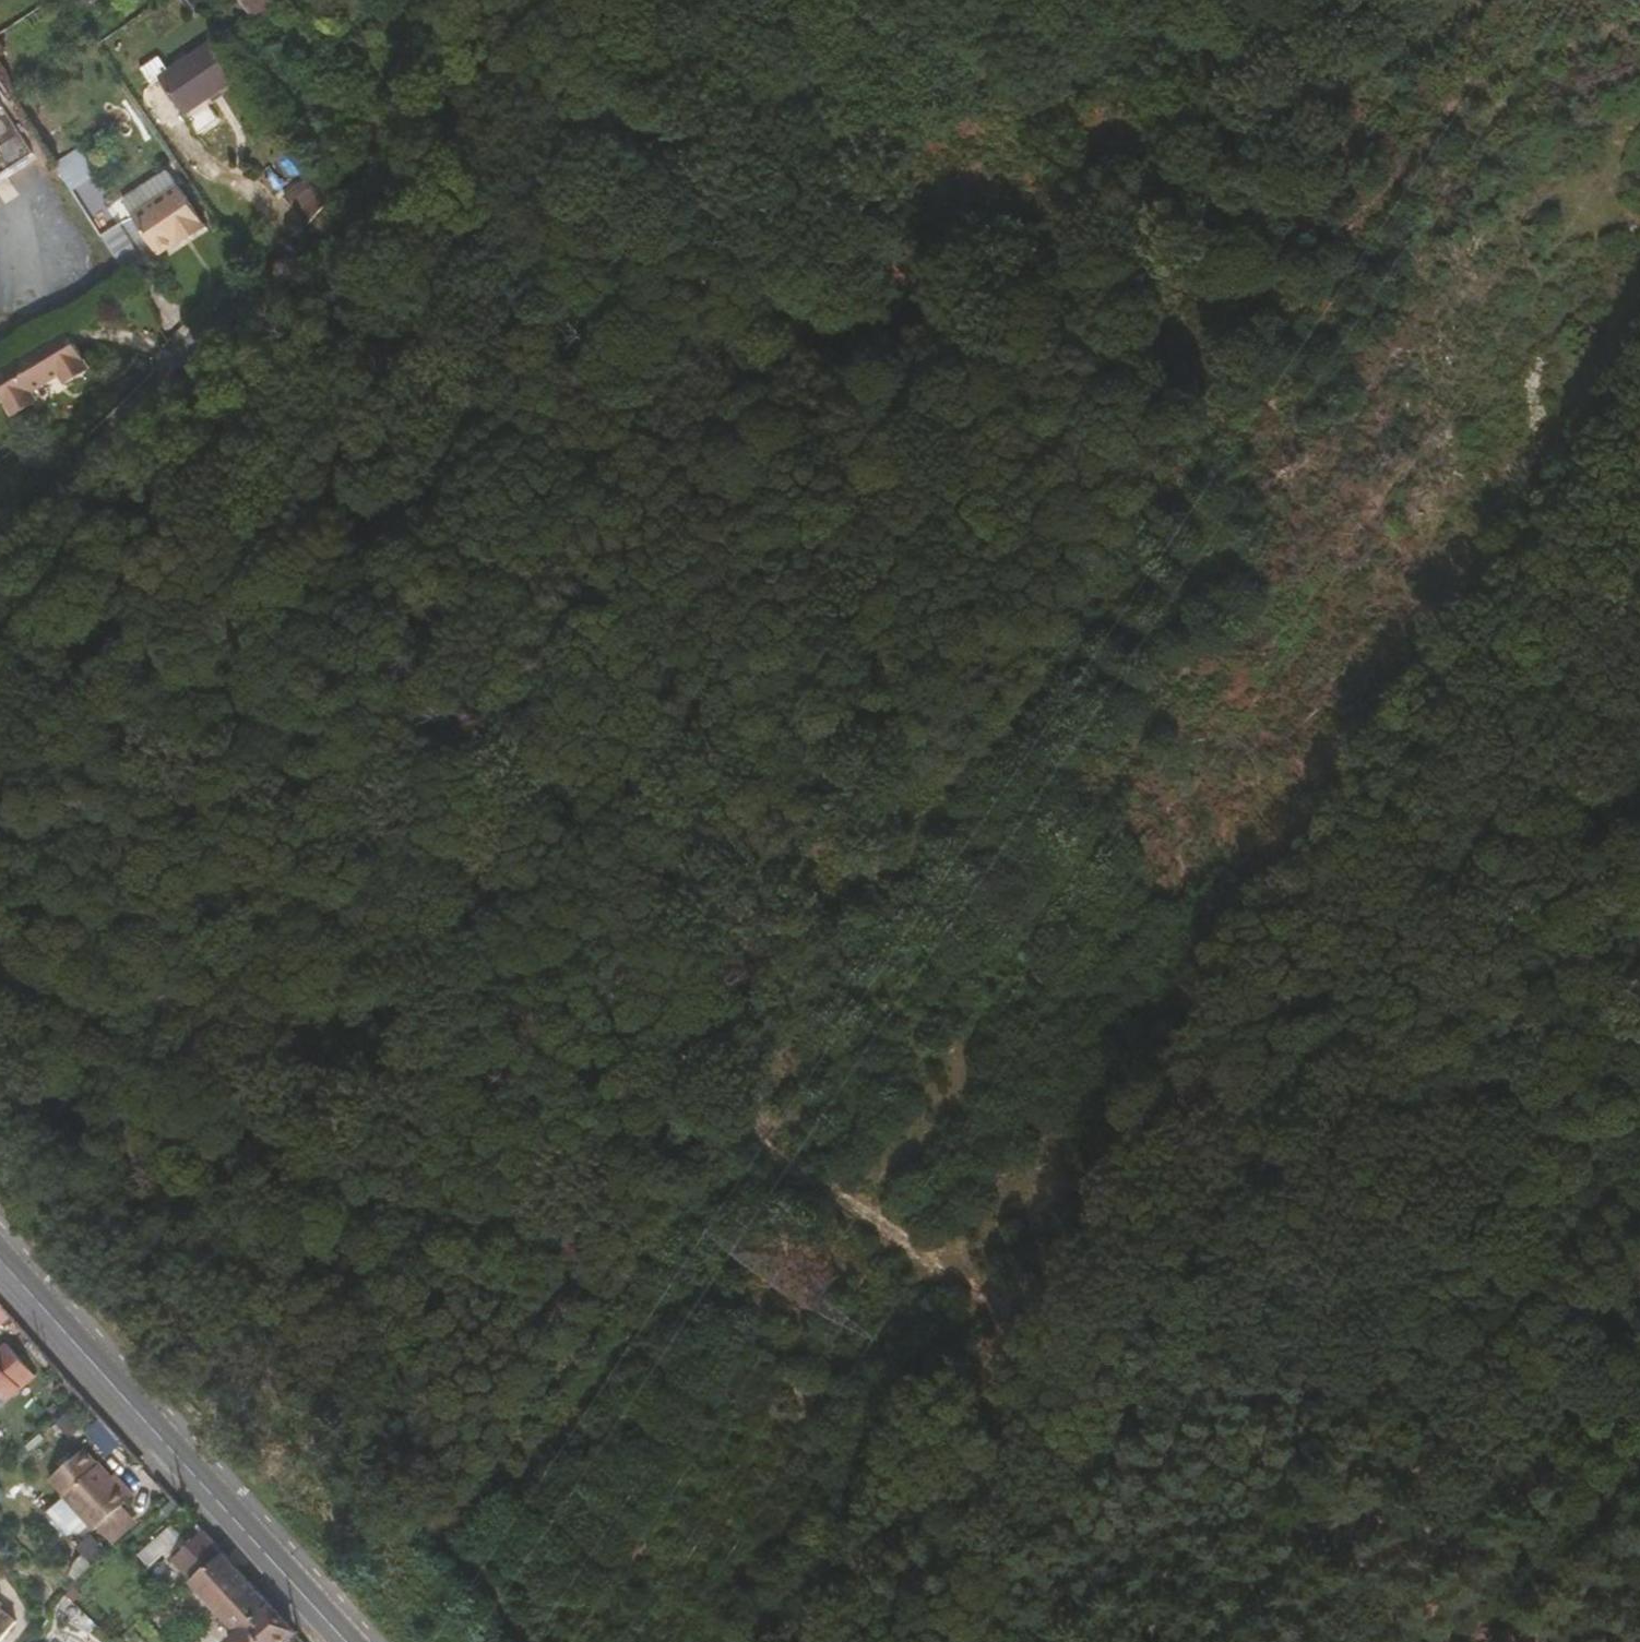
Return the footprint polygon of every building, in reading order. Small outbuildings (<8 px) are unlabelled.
[(239,28),(256,17),(260,21),(287,0),(219,0),(239,28)] [(9,16),(14,27),(23,21),(17,11),(9,16)] [(237,81),(212,44),(173,70),(162,78),(187,116),(237,81)] [(162,78),(173,70),(162,55),(149,64),(160,80),(162,78)] [(34,154),(0,100),(0,176),(34,154)] [(82,164),(62,177),(88,218),(105,206),(108,205),(82,164)] [(139,214),(176,188),(164,170),(127,196),(139,214)] [(283,200),(308,226),(334,196),(328,187),(319,194),(307,180),(283,200)] [(159,255),(177,243),(185,237),(189,243),(206,230),(176,188),(139,214),(134,218),(159,255)] [(105,206),(88,218),(102,239),(119,228),(105,206)] [(182,248),(189,243),(185,237),(177,243),(182,248)] [(62,331),(0,369),(0,393),(13,414),(36,401),(30,391),(59,375),(64,384),(86,371),(62,331)] [(36,1373),(7,1342),(0,1348),(0,1406),(36,1373)] [(120,1483),(102,1463),(66,1495),(97,1529),(126,1504),(136,1495),(123,1481),(120,1483)] [(126,1504),(97,1529),(110,1543),(139,1518),(126,1504)] [(295,1631),(254,1584),(206,1531),(174,1561),(239,1633),(230,1641),(284,1641),(295,1631)] [(16,1623),(0,1611),(0,1641),(1,1641),(16,1623)]
